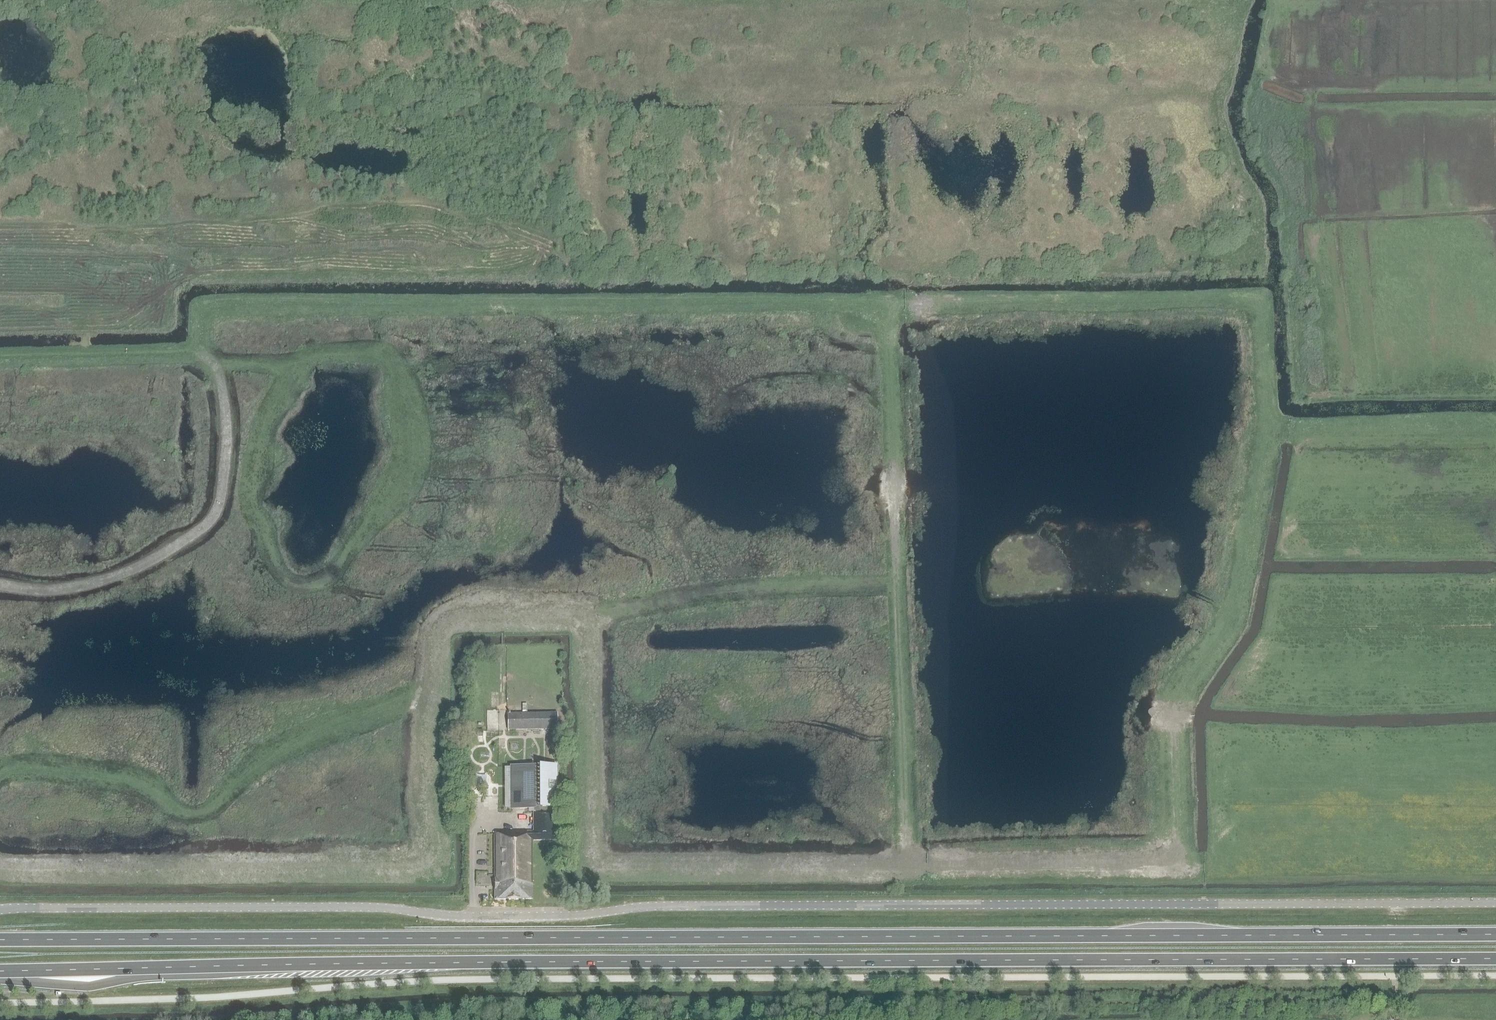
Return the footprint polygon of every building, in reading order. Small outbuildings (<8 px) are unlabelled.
[(557,715),(508,716),(509,732),(557,731),(557,715)] [(495,835),(495,900),(533,900),(533,841),(555,841),(555,812),(555,809),(557,809),(557,768),(512,768),(512,809),(534,809),(534,833),(506,833),(506,835),(495,835)] [(476,774),(466,774),(466,789),(476,789),(476,774)]
